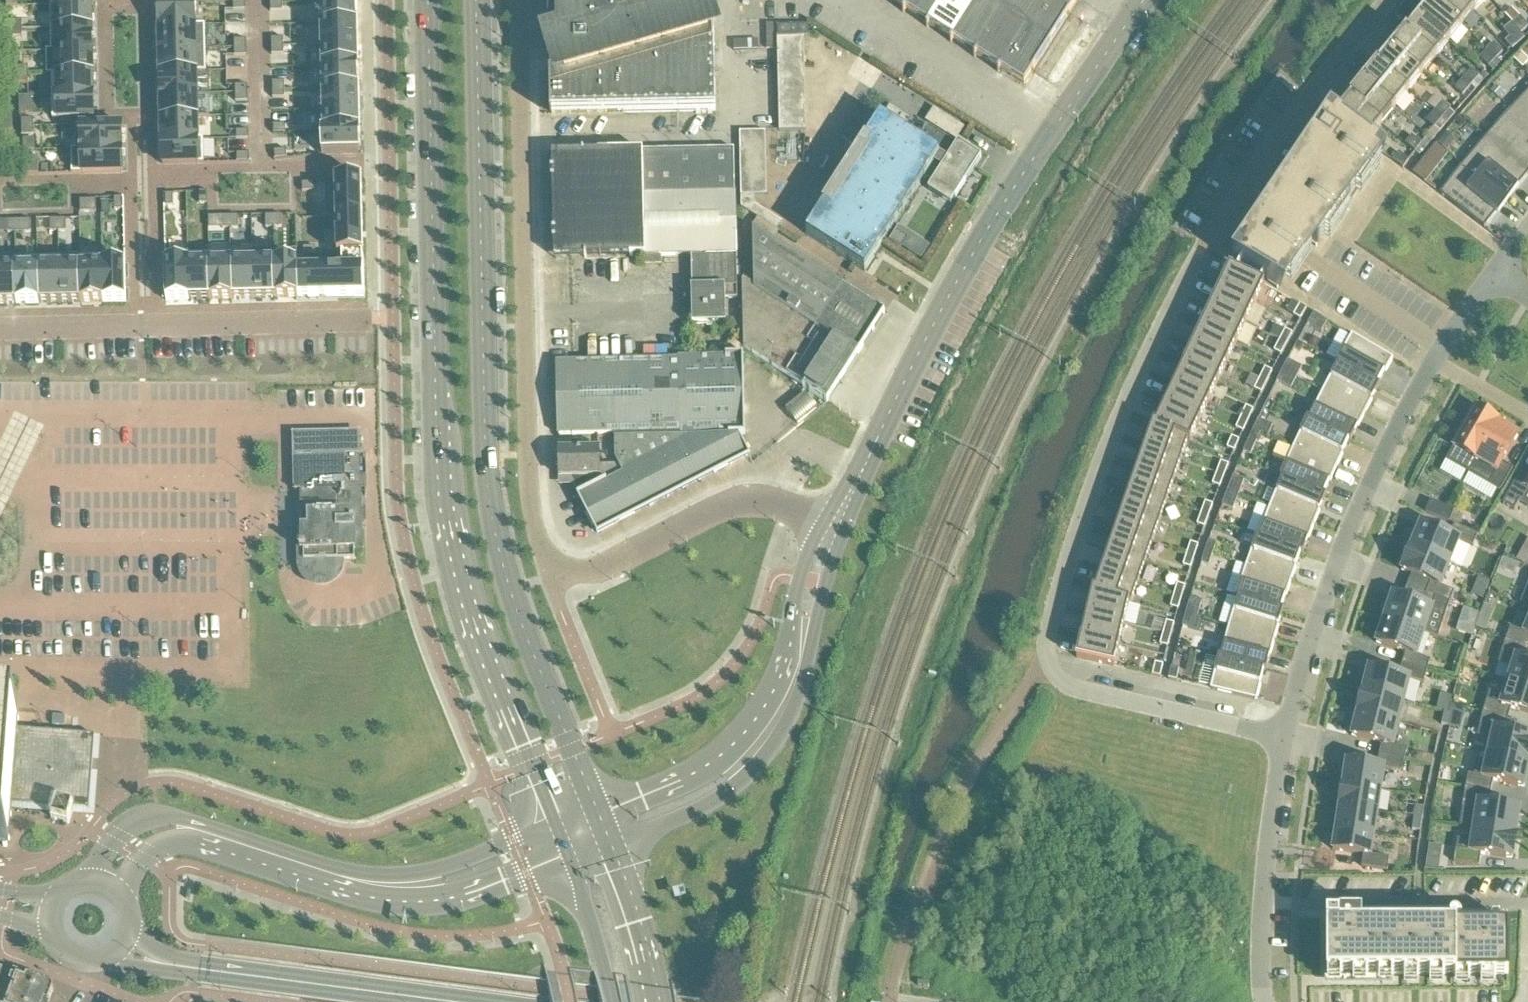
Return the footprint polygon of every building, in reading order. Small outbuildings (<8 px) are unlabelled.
[(552,116),(716,114),(713,0),(550,0),(551,47),(556,47),(563,70),(551,74),(552,116)] [(912,0),(879,0),(903,15),(912,0)] [(927,30),(946,0),(912,0),(903,15),(927,30)] [(950,45),(979,0),(946,0),(927,30),(950,45)] [(974,60),(1003,14),(980,0),(979,0),(950,45),(974,60)] [(1003,14),(1012,0),(980,0),(1003,14)] [(1045,0),(1012,0),(1003,14),(1026,29),(1045,0)] [(1026,29),(1051,45),(1077,3),(1073,0),(1045,0),(1026,29)] [(1432,2),(1463,27),(1473,14),(1474,15),(1474,14),(1463,0),(1434,0),(1432,2)] [(1474,14),(1491,1),(1490,0),(1463,0),(1474,14)] [(1432,2),(1418,19),(1449,44),(1463,27),(1432,2)] [(196,4),(159,5),(160,29),(196,28),(196,4)] [(245,4),(233,4),(234,12),(246,12),(245,4)] [(357,4),(320,5),(320,26),(357,26),(357,4)] [(282,6),(270,6),(270,14),(282,14),(282,6)] [(92,30),(92,7),(50,8),(51,31),(92,30)] [(998,75),(1000,71),(1026,29),(1003,14),(974,60),(998,75)] [(1418,19),(1405,35),(1435,60),(1449,44),(1418,19)] [(1520,36),(1527,30),(1527,29),(1520,20),(1512,26),(1520,36)] [(23,31),(22,23),(10,23),(10,31),(23,31)] [(357,26),(320,26),(321,48),(358,47),(357,26)] [(196,28),(160,29),(160,52),(197,51),(196,28)] [(778,29),(778,40),(809,39),(809,28),(778,29)] [(1026,29),(1000,71),(1024,86),(1051,45),(1026,29)] [(93,52),(92,30),(51,31),(52,52),(47,53),(93,52)] [(23,39),(23,31),(10,31),(11,39),(23,39)] [(1512,52),(1524,41),(1517,34),(1505,44),(1512,52)] [(1405,35),(1391,52),(1422,77),(1435,60),(1405,35)] [(283,41),(271,41),(271,49),(283,49),(283,41)] [(777,41),(780,134),(806,133),(804,41),(777,41)] [(246,42),(234,42),(234,50),(246,50),(246,42)] [(1493,46),(1486,53),(1495,62),(1502,55),(1493,46)] [(358,47),(321,48),(321,70),(358,69),(358,47)] [(283,49),(271,49),(272,57),(284,57),(283,49)] [(246,50),(234,50),(235,58),(247,58),(246,50)] [(197,51),(160,52),(161,75),(197,74),(197,51)] [(93,75),(93,52),(47,53),(47,76),(93,75)] [(1391,52),(1378,69),(1408,94),(1422,77),(1391,52)] [(1495,62),(1486,53),(1479,61),(1488,69),(1495,62)] [(29,77),(28,69),(16,69),(17,77),(29,77)] [(358,69),(321,70),(322,91),(359,90),(358,69)] [(1378,69),(1364,86),(1394,111),(1408,94),(1378,69)] [(1471,72),(1463,82),(1471,89),(1479,79),(1471,72)] [(197,74),(161,75),(161,98),(198,97),(197,74)] [(94,97),(93,75),(47,76),(47,77),(52,77),(52,98),(94,97)] [(29,85),(29,77),(17,77),(17,85),(29,85)] [(1471,89),(1463,82),(1454,91),(1462,98),(1471,89)] [(284,84),(272,84),(272,92),(284,92),(284,84)] [(1364,86),(1350,103),(1381,128),(1394,111),(1364,86)] [(247,88),(235,88),(236,96),(248,96),(247,88)] [(359,90),(322,91),(322,113),(359,112),(359,90)] [(284,92),(272,92),(273,100),(285,100),(284,92)] [(1510,112),(1527,128),(1527,93),(1510,112)] [(248,96),(236,96),(236,104),(248,104),(248,96)] [(94,121),(94,97),(52,98),(53,122),(94,121)] [(198,97),(161,98),(162,120),(199,120),(198,97)] [(1381,128),(1350,103),(1336,120),(1367,145),(1381,128)] [(1442,105),(1434,114),(1442,121),(1450,112),(1442,105)] [(323,133),(320,133),(320,134),(360,133),(359,112),(322,113),(323,133)] [(1486,139),(1527,176),(1527,128),(1510,112),(1486,139)] [(1442,121),(1434,114),(1426,124),(1434,131),(1442,121)] [(1235,259),(1231,265),(1285,297),(1289,292),(1312,262),(1332,234),(1387,161),(1330,118),(1267,212),(1258,225),(1235,259)] [(199,120),(162,120),(162,143),(199,142),(199,120)] [(806,237),(865,274),(925,181),(956,201),(982,160),(958,145),(957,147),(927,127),(917,143),(881,120),(806,237)] [(34,129),(34,121),(22,122),(22,130),(34,129)] [(123,151),(122,127),(98,128),(76,128),(76,151),(71,151),(71,152),(123,151)] [(285,127),(273,128),(273,136),(285,135),(285,127)] [(34,137),(34,129),(22,130),(22,138),(34,137)] [(856,150),(862,140),(847,130),(841,140),(856,150)] [(248,133),(236,133),(237,141),(249,141),(248,133)] [(360,133),(320,134),(321,157),(360,156),(360,133)] [(740,134),(741,198),(742,210),(777,232),(783,224),(755,206),(755,198),(767,198),(766,134),(740,134)] [(1446,153),(1455,142),(1447,135),(1438,145),(1446,153)] [(1405,147),(1415,155),(1421,146),(1411,138),(1405,147)] [(1462,167),(1508,205),(1518,191),(1517,190),(1527,177),(1527,176),(1486,139),(1462,167)] [(199,142),(162,143),(163,167),(200,166),(199,142)] [(123,175),(123,151),(71,152),(72,176),(123,175)] [(692,290),(693,327),(726,326),(725,300),(738,300),(734,152),(551,155),(553,260),(630,258),(630,259),(646,259),(646,267),(661,266),(661,258),(692,258),(692,290)] [(286,153),(274,154),(275,162),(287,161),(286,153)] [(1392,163),(1403,171),(1409,163),(1398,155),(1392,163)] [(249,157),(237,157),(237,165),(249,165),(249,157)] [(1433,173),(1422,164),(1413,176),(1424,184),(1433,173)] [(1508,205),(1462,167),(1439,196),(1484,231),(1496,216),(1498,218),(1508,205)] [(38,176),(38,168),(26,168),(26,176),(38,176)] [(361,181),(336,181),(337,220),(362,219),(361,181)] [(313,183),(301,184),(302,192),(314,191),(313,183)] [(207,194),(199,194),(200,206),(208,206),(207,194)] [(172,196),(164,196),(165,208),(173,208),(172,196)] [(123,212),(122,200),(114,200),(115,212),(123,212)] [(96,214),(96,202),(80,202),(80,214),(96,214)] [(273,217),(265,217),(265,230),(273,229),(273,217)] [(281,217),(273,217),(273,229),(281,229),(281,217)] [(230,218),(222,219),(222,231),(230,230),(230,218)] [(238,218),(230,218),(230,230),(238,230),(238,218)] [(362,219),(337,220),(338,258),(342,258),(363,257),(362,219)] [(67,233),(66,221),(58,222),(59,234),(67,233)] [(755,290),(743,283),(744,350),(805,389),(804,390),(827,405),(859,355),(885,315),(774,244),(780,235),(758,221),(753,229),(755,290)] [(31,234),(31,222),(15,223),(16,235),(31,234)] [(59,234),(58,222),(50,222),(51,234),(59,234)] [(16,235),(15,223),(7,223),(7,235),(16,235)] [(315,250),(303,250),(303,258),(315,258),(315,250)] [(189,302),(188,254),(165,254),(167,303),(189,302)] [(211,302),(210,256),(189,256),(189,254),(188,254),(189,302),(211,302)] [(232,301),(231,255),(210,256),(211,302),(232,301)] [(254,301),(253,260),(232,260),(232,255),(231,255),(232,301),(254,301)] [(343,272),(297,273),(298,301),(364,299),(363,257),(342,258),(343,272)] [(82,306),(80,259),(80,264),(60,265),(60,260),(59,260),(60,306),(82,306)] [(104,305),(103,259),(80,259),(82,306),(104,305)] [(126,304),(125,265),(124,265),(104,266),(103,259),(104,305),(126,304)] [(39,307),(37,260),(16,261),(17,307),(39,307)] [(60,306),(59,260),(37,260),(39,307),(60,306)] [(276,300),(275,264),(254,264),(254,260),(253,260),(254,301),(276,300)] [(16,261),(15,261),(15,271),(0,271),(0,307),(17,307),(16,261)] [(297,264),(275,264),(276,300),(298,301),(297,273),(297,264)] [(1264,287),(1229,270),(1220,291),(1254,307),(1264,287)] [(1254,307),(1220,291),(1210,310),(1245,326),(1254,307)] [(1306,311),(1299,307),(1293,318),(1300,322),(1306,311)] [(1245,326),(1210,310),(1201,330),(1236,346),(1245,326)] [(1321,335),(1327,324),(1313,316),(1307,326),(1321,335)] [(1227,366),(1236,346),(1201,330),(1192,349),(1227,366)] [(1285,332),(1279,343),(1287,347),(1292,336),(1285,332)] [(1352,337),(1336,365),(1379,389),(1379,388),(1378,387),(1393,361),(1352,337)] [(1287,347),(1279,343),(1274,353),(1281,357),(1287,347)] [(1227,366),(1192,349),(1183,369),(1218,385),(1227,366)] [(615,437),(615,440),(738,438),(745,438),(743,358),(678,360),(678,361),(557,364),(559,438),(615,437)] [(1296,380),(1302,370),(1287,362),(1282,373),(1296,380)] [(1337,367),(1322,394),(1365,416),(1379,389),(1336,365),(1335,366),(1337,367)] [(1218,385),(1183,369),(1174,388),(1208,405),(1218,385)] [(1272,374),(1265,370),(1260,381),(1267,384),(1272,374)] [(1291,391),(1296,380),(1282,373),(1276,384),(1291,391)] [(1259,381),(1254,392),(1261,395),(1267,385),(1259,381)] [(1208,405),(1174,388),(1164,408),(1199,424),(1208,405)] [(805,392),(785,408),(796,423),(817,407),(805,392)] [(1307,421),(1306,421),(1351,443),(1365,416),(1322,394),(1308,421),(1307,421)] [(1199,424),(1164,408),(1156,427),(1153,425),(1153,426),(1190,444),(1199,424)] [(1253,412),(1246,409),(1241,420),(1248,423),(1253,412)] [(1467,475),(1497,424),(1475,412),(1446,463),(1467,475)] [(1248,423),(1241,420),(1236,431),(1243,434),(1248,423)] [(1273,428),(1258,421),(1253,432),(1260,436),(1268,439),(1273,428)] [(1306,421),(1293,450),(1336,470),(1349,443),(1350,444),(1351,443),(1306,421)] [(1498,425),(1497,424),(1467,475),(1500,494),(1513,471),(1502,465),(1518,438),(1497,426),(1498,425)] [(1190,444),(1153,426),(1144,450),(1181,463),(1188,444),(1190,445),(1190,444)] [(1250,457),(1260,436),(1253,432),(1243,454),(1250,457)] [(359,435),(294,437),(295,493),(300,493),(301,517),(298,517),(298,528),(301,528),(302,549),(300,549),(299,550),(299,551),(300,552),(304,552),(304,567),(305,571),(307,575),(309,578),(312,581),(316,583),(319,583),(323,583),(326,583),(330,581),(334,577),(336,574),(337,571),(338,569),(338,563),(355,563),(355,551),(361,551),(360,532),(362,532),(362,524),(360,524),(360,511),(362,511),(361,491),(359,491),(359,458),(359,457),(359,435)] [(576,486),(573,486),(598,535),(748,458),(738,438),(615,440),(616,461),(619,467),(624,477),(596,491),(589,479),(576,479),(576,486)] [(1231,439),(1227,450),(1234,454),(1239,443),(1231,439)] [(1181,463),(1144,450),(1137,471),(1174,483),(1181,463)] [(1293,450),(1280,479),(1325,499),(1326,498),(1324,497),(1336,470),(1293,450)] [(573,486),(576,486),(576,479),(589,479),(596,491),(624,477),(619,467),(599,468),(599,452),(559,453),(559,456),(556,456),(557,468),(560,468),(560,479),(566,479),(566,486),(573,486)] [(1224,478),(1228,467),(1221,464),(1216,475),(1224,478)] [(1174,483),(1137,471),(1130,491),(1167,504),(1174,483)] [(1220,490),(1224,478),(1216,475),(1212,487),(1220,490)] [(1520,475),(1502,506),(1514,513),(1519,504),(1527,510),(1527,480),(1520,475)] [(1239,497),(1244,482),(1233,478),(1227,493),(1239,497)] [(1281,481),(1269,509),(1314,527),(1325,499),(1280,479),(1280,480),(1281,481)] [(1167,504),(1130,491),(1123,512),(1159,524),(1167,504)] [(1233,512),(1239,497),(1227,493),(1221,508),(1233,512)] [(1425,516),(1449,525),(1450,523),(1454,513),(1430,503),(1425,516)] [(1213,507),(1205,504),(1201,516),(1208,518),(1213,507)] [(1257,538),(1256,538),(1303,556),(1314,527),(1269,509),(1258,538),(1257,538)] [(1159,524),(1123,512),(1116,532),(1152,545),(1159,524)] [(1454,513),(1450,523),(1459,526),(1463,517),(1454,513)] [(1208,518),(1201,516),(1197,527),(1204,530),(1208,518)] [(1420,527),(1411,550),(1450,566),(1459,543),(1473,549),(1478,537),(1454,527),(1449,539),(1420,527)] [(1152,545),(1116,532),(1109,552),(1145,565),(1152,545)] [(1256,538),(1246,568),(1291,584),(1301,556),(1302,556),(1303,556),(1256,538)] [(1525,538),(1519,561),(1527,563),(1527,539),(1525,538)] [(1212,557),(1216,546),(1208,543),(1205,554),(1212,557)] [(1198,548),(1190,545),(1186,557),(1194,559),(1198,548)] [(1430,585),(1425,596),(1449,605),(1454,594),(1441,589),(1450,566),(1411,550),(1401,573),(1430,585)] [(1145,565),(1109,552),(1102,573),(1138,585),(1145,565)] [(1209,568),(1212,557),(1205,554),(1201,566),(1209,568)] [(1194,559),(1186,557),(1183,568),(1190,571),(1194,559)] [(1506,562),(1502,560),(1498,570),(1502,572),(1506,562)] [(1246,568),(1236,599),(1283,614),(1283,613),(1281,612),(1291,584),(1246,568)] [(1138,585),(1102,573),(1095,592),(1093,591),(1092,592),(1131,606),(1138,585)] [(1478,581),(1476,586),(1487,591),(1489,585),(1478,581)] [(1177,586),(1174,598),(1182,600),(1185,588),(1177,586)] [(1131,607),(1131,606),(1092,592),(1086,617),(1124,626),(1129,606),(1131,607)] [(1392,598),(1384,622),(1424,635),(1438,640),(1449,605),(1425,596),(1421,608),(1392,598)] [(1174,598),(1170,609),(1178,612),(1182,600),(1174,598)] [(1237,600),(1228,630),(1274,643),(1283,614),(1236,599),(1235,599),(1237,600)] [(1197,620),(1201,605),(1189,602),(1185,617),(1197,620)] [(1485,634),(1495,611),(1484,607),(1475,630),(1485,634)] [(1464,611),(1460,621),(1475,626),(1478,616),(1464,611)] [(1119,647),(1124,626),(1086,617),(1082,638),(1119,647)] [(1197,633),(1201,621),(1197,620),(1185,617),(1182,629),(1197,633)] [(1406,655),(1402,667),(1426,674),(1430,663),(1416,658),(1424,635),(1384,622),(1376,645),(1406,655)] [(1166,624),(1163,635),(1171,638),(1174,626),(1166,624)] [(1524,635),(1510,630),(1505,643),(1527,651),(1527,625),(1524,635)] [(1218,659),(1218,660),(1266,672),(1274,643),(1228,630),(1220,659),(1218,659)] [(1160,647),(1168,649),(1171,638),(1163,635),(1160,647)] [(1119,647),(1082,638),(1076,660),(1114,669),(1119,647)] [(1505,643),(1498,665),(1512,669),(1508,683),(1527,690),(1527,664),(1526,663),(1527,656),(1527,651),(1505,643)] [(1257,702),(1264,673),(1266,673),(1266,672),(1218,660),(1210,692),(1257,702)] [(1163,667),(1155,665),(1152,677),(1160,679),(1163,667)] [(1368,671),(1363,694),(1404,705),(1409,682),(1423,685),(1426,674),(1402,667),(1399,679),(1368,671)] [(1176,682),(1179,671),(1171,669),(1168,681),(1176,682)] [(1508,683),(1503,697),(1490,693),(1482,716),(1507,722),(1511,711),(1527,716),(1527,690),(1508,683)] [(1363,694),(1357,715),(1398,726),(1404,705),(1363,694)] [(1440,696),(1436,712),(1448,715),(1452,699),(1440,696)] [(10,849),(13,806),(55,809),(51,821),(60,823),(69,826),(74,811),(89,812),(95,738),(47,734),(19,733),(20,713),(0,712),(0,848),(10,849)] [(1382,746),(1379,758),(1404,763),(1407,752),(1393,748),(1398,726),(1357,715),(1351,738),(1382,746)] [(1452,717),(1444,715),(1441,727),(1449,729),(1452,717)] [(1482,716),(1477,739),(1491,742),(1488,755),(1479,753),(1478,754),(1527,765),(1527,740),(1504,734),(1507,722),(1482,716)] [(1478,754),(1473,778),(1468,777),(1465,790),(1490,795),(1493,783),(1523,790),(1527,770),(1527,765),(1478,754)] [(1346,765),(1343,787),(1381,793),(1384,771),(1402,774),(1404,763),(1379,758),(1377,770),(1346,765)] [(1343,787),(1339,809),(1377,815),(1381,793),(1343,787)] [(1490,795),(1465,790),(1459,828),(1515,836),(1519,812),(1488,807),(1490,795)] [(1423,810),(1415,808),(1414,820),(1422,821),(1423,810)] [(1339,809),(1336,830),(1374,836),(1377,815),(1339,809)] [(1422,821),(1414,820),(1412,832),(1420,833),(1422,821)] [(1515,836),(1459,828),(1473,831),(1471,844),(1457,842),(1453,865),(1479,868),(1481,856),(1512,861),(1515,836)] [(1361,869),(1387,873),(1389,861),(1371,858),(1374,836),(1336,830),(1332,852),(1363,857),(1361,869)] [(1508,977),(1508,928),(1389,928),(1389,920),(1368,920),(1368,928),(1362,928),(1362,917),(1339,917),(1339,920),(1326,920),(1326,977),(1508,977)] [(38,982),(15,973),(4,1001),(30,1001),(38,982)] [(54,992),(51,986),(51,987),(38,982),(30,1001),(50,1001),(54,992)]
